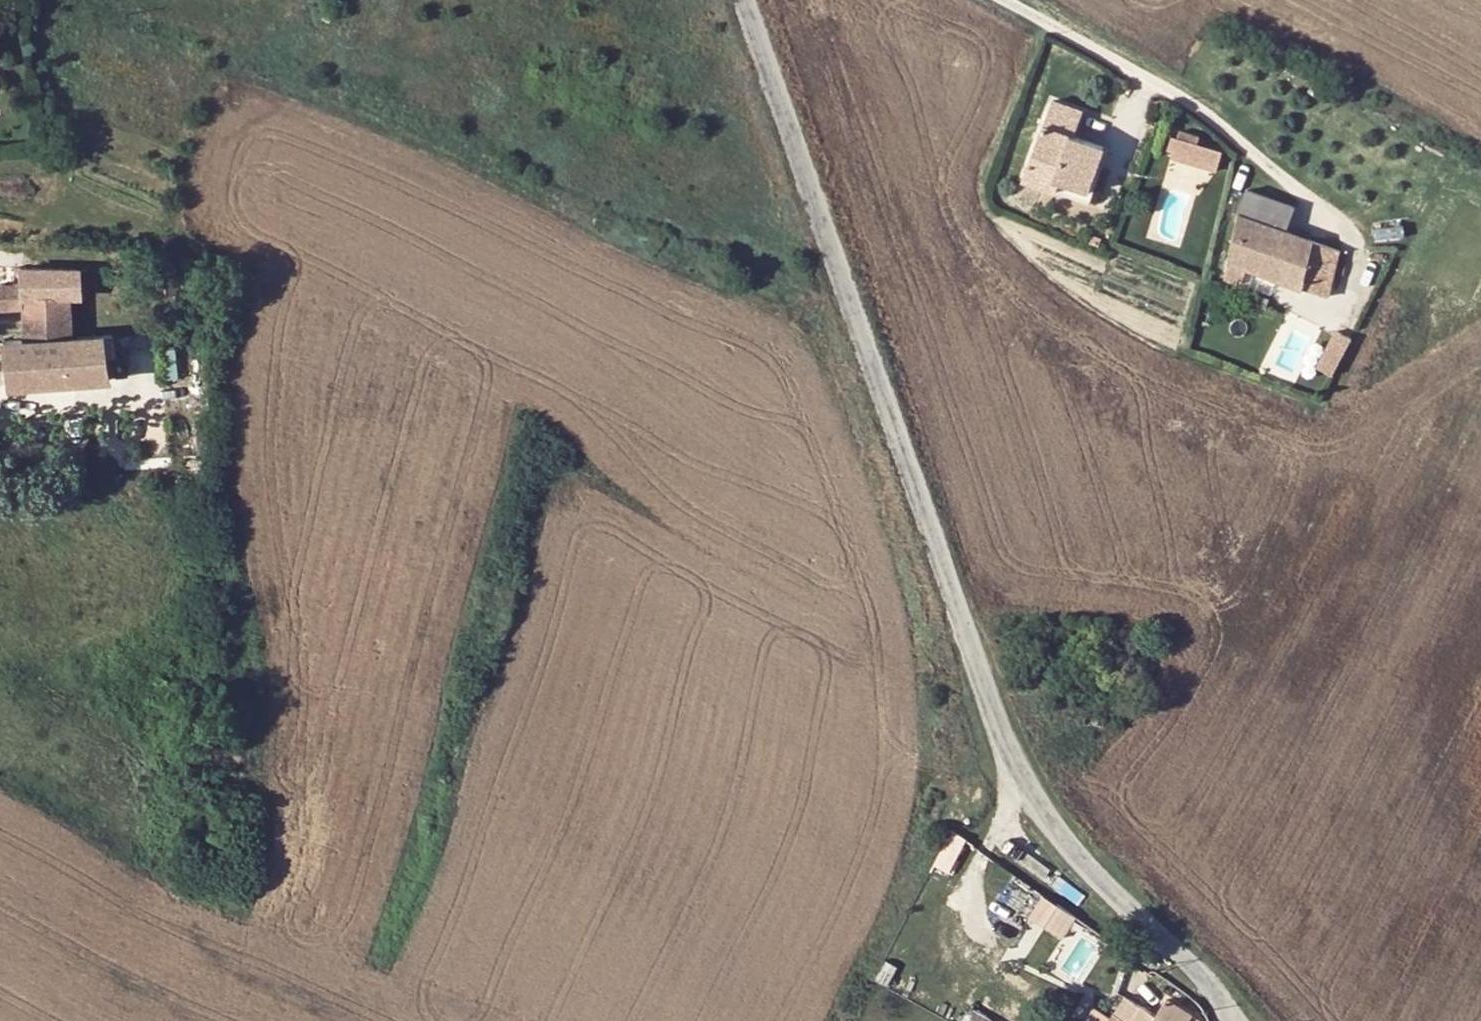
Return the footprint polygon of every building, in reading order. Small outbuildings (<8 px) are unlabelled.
[(1024,181),(1045,188),(1049,179),(1087,193),(1103,149),(1073,138),(1082,114),(1051,102),(1024,181)] [(1198,145),(1200,138),(1179,132),(1177,139),(1172,138),(1168,151),(1173,153),(1172,159),(1193,165),(1198,145)] [(1223,153),(1198,145),(1193,165),(1217,172),(1223,153)] [(1083,203),(1087,193),(1049,179),(1045,188),(1083,203)] [(1303,288),(1315,242),(1286,231),(1295,206),(1248,188),(1239,212),(1225,273),(1243,280),(1248,267),(1303,288)] [(1340,251),(1315,242),(1303,288),(1327,298),(1340,251)] [(82,297),(79,267),(20,270),(20,282),(0,283),(0,306),(24,306),(25,339),(72,336),(70,298),(82,297)] [(91,297),(82,297),(70,298),(72,336),(94,335),(91,297)] [(157,331),(120,333),(122,370),(158,368),(157,331)] [(25,339),(5,340),(8,385),(110,379),(109,358),(108,334),(94,335),(72,336),(25,339)] [(115,334),(108,334),(109,358),(117,357),(115,334)] [(226,840),(232,835),(226,828),(220,834),(226,840)] [(1042,893),(1028,914),(1063,936),(1077,915),(1042,893)] [(1140,1004),(1129,1020),(1186,1020),(1191,1013),(1166,997),(1156,1014),(1140,1004)] [(990,1017),(972,1006),(962,1020),(987,1020),(990,1017)]
